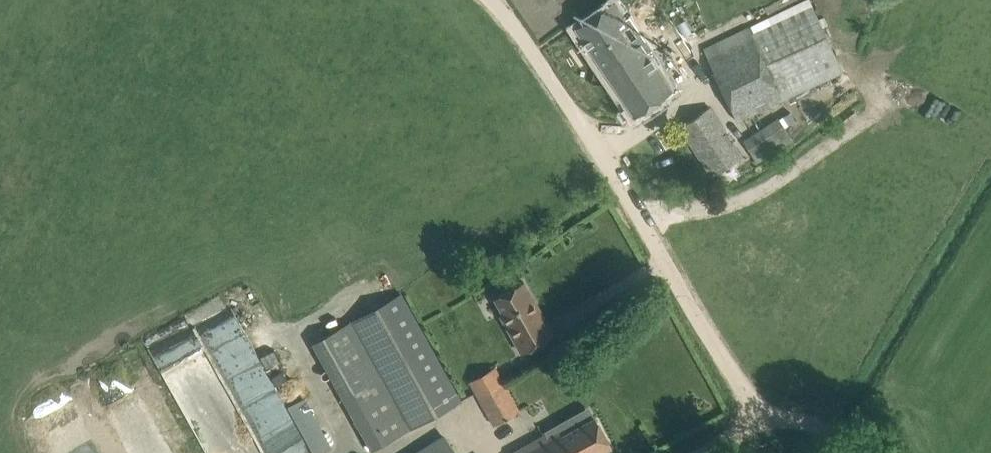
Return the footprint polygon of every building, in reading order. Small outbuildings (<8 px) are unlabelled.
[(737,120),(843,72),(810,0),(806,0),(704,49),(737,120)] [(640,43),(642,42),(643,37),(632,20),(626,20),(614,2),(576,28),(635,115),(672,90),(640,43)] [(746,151),(741,143),(736,146),(733,141),(730,143),(725,135),(728,134),(710,107),(680,126),(712,176),(742,156),(741,154),(746,151)] [(790,110),(779,117),(785,125),(795,119),(790,110)] [(779,118),(740,136),(752,160),(790,142),(779,118)] [(499,315),(521,353),(554,335),(524,281),(494,298),(503,313),(499,315)] [(462,400),(402,292),(353,319),(413,427),(462,400)] [(206,345),(240,330),(230,307),(196,321),(206,345)] [(376,361),(336,383),(373,450),(413,427),(376,361)] [(494,365),(469,379),(478,396),(503,382),(494,365)] [(478,396),(495,425),(520,411),(503,382),(478,396)] [(288,403),(308,452),(310,452),(335,443),(319,401),(307,406),(303,397),(288,403)] [(572,417),(556,425),(558,428),(549,433),(514,452),(600,452),(612,446),(602,429),(596,417),(578,427),(572,417)] [(413,452),(456,452),(449,442),(444,433),(413,452)]
